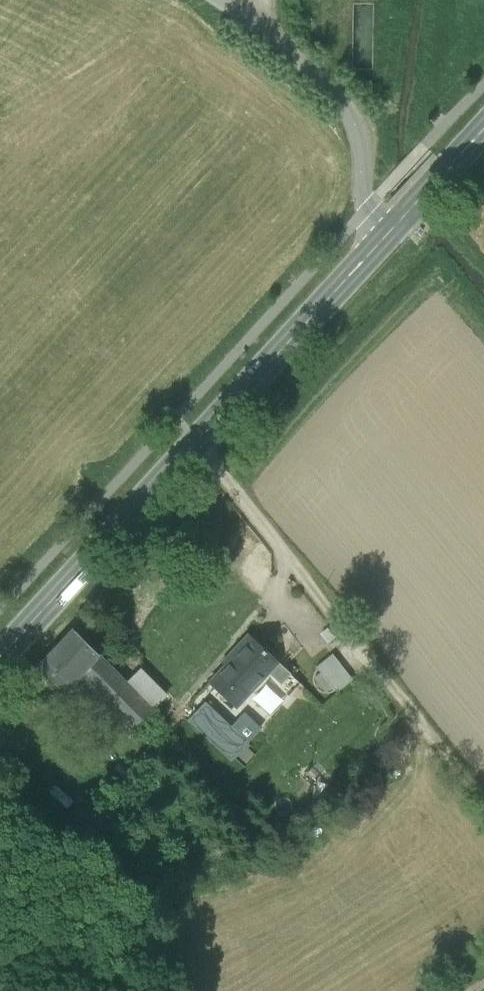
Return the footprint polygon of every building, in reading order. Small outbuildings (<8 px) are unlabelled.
[(127,684),(72,629),(36,667),(64,693),(71,685),(79,677),(89,687),(82,695),(102,716),(110,708),(120,718),(132,730),(152,710),(152,709),(127,684)] [(277,663),(247,635),(236,647),(240,650),(209,683),(235,707),(238,704),(241,705),(244,702),(243,699),(277,663)] [(353,680),(332,654),(316,667),(336,693),(353,680)] [(166,695),(141,670),(127,684),(152,709),(166,695)] [(79,677),(71,685),(82,695),(89,687),(79,677)] [(243,713),(230,726),(204,702),(187,720),(231,761),(260,729),(243,713)] [(120,718),(110,708),(102,716),(112,726),(120,718)]
